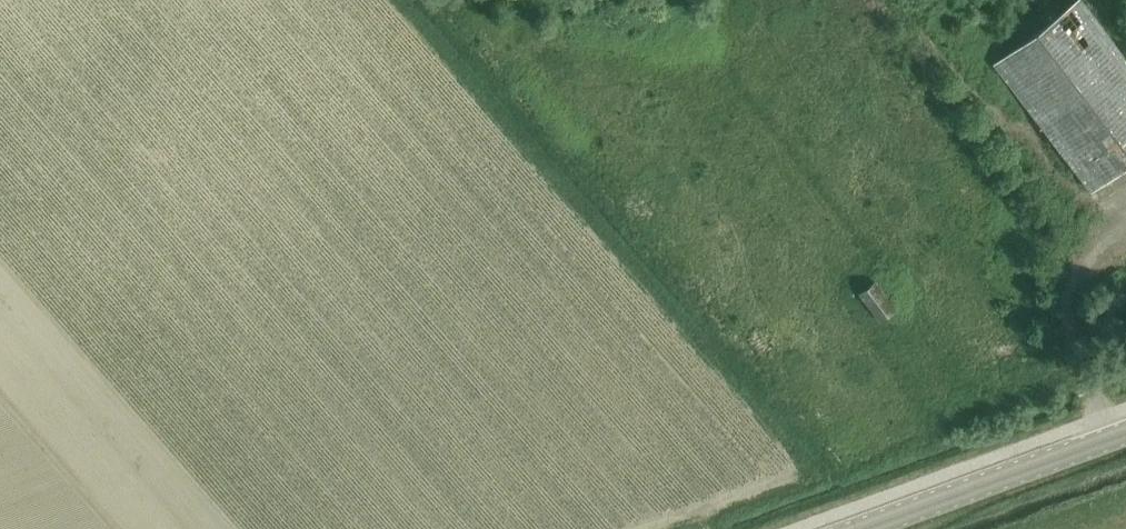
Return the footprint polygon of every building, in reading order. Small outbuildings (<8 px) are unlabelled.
[(1125,160),(1125,57),(1083,0),(1078,0),(995,62),(1090,187),(1125,160)] [(879,321),(896,308),(875,281),(859,294),(879,321)]
